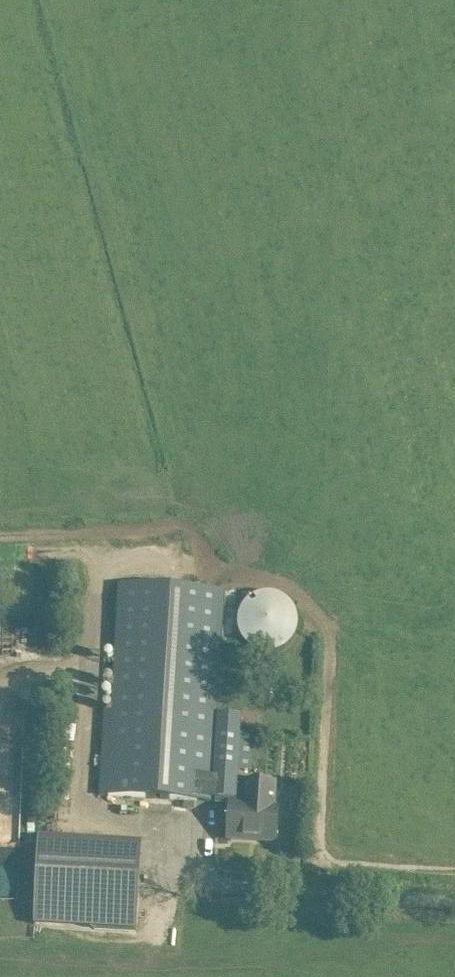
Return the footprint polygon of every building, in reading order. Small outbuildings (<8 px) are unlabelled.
[(276,841),(279,791),(268,790),(267,803),(263,803),(264,785),(250,784),(254,733),(242,732),(243,714),(218,713),(224,590),(119,584),(111,714),(103,714),(98,794),(108,795),(211,801),(211,797),(231,798),(228,838),(276,841)] [(282,650),(290,644),(295,635),(298,626),(298,615),(294,606),(287,598),(278,593),(268,592),(258,593),(249,598),(242,605),(238,614),(237,624),(239,634),(244,643),(252,649),(262,653),(272,653),(282,650)] [(138,930),(143,842),(39,836),(34,924),(138,930)]
